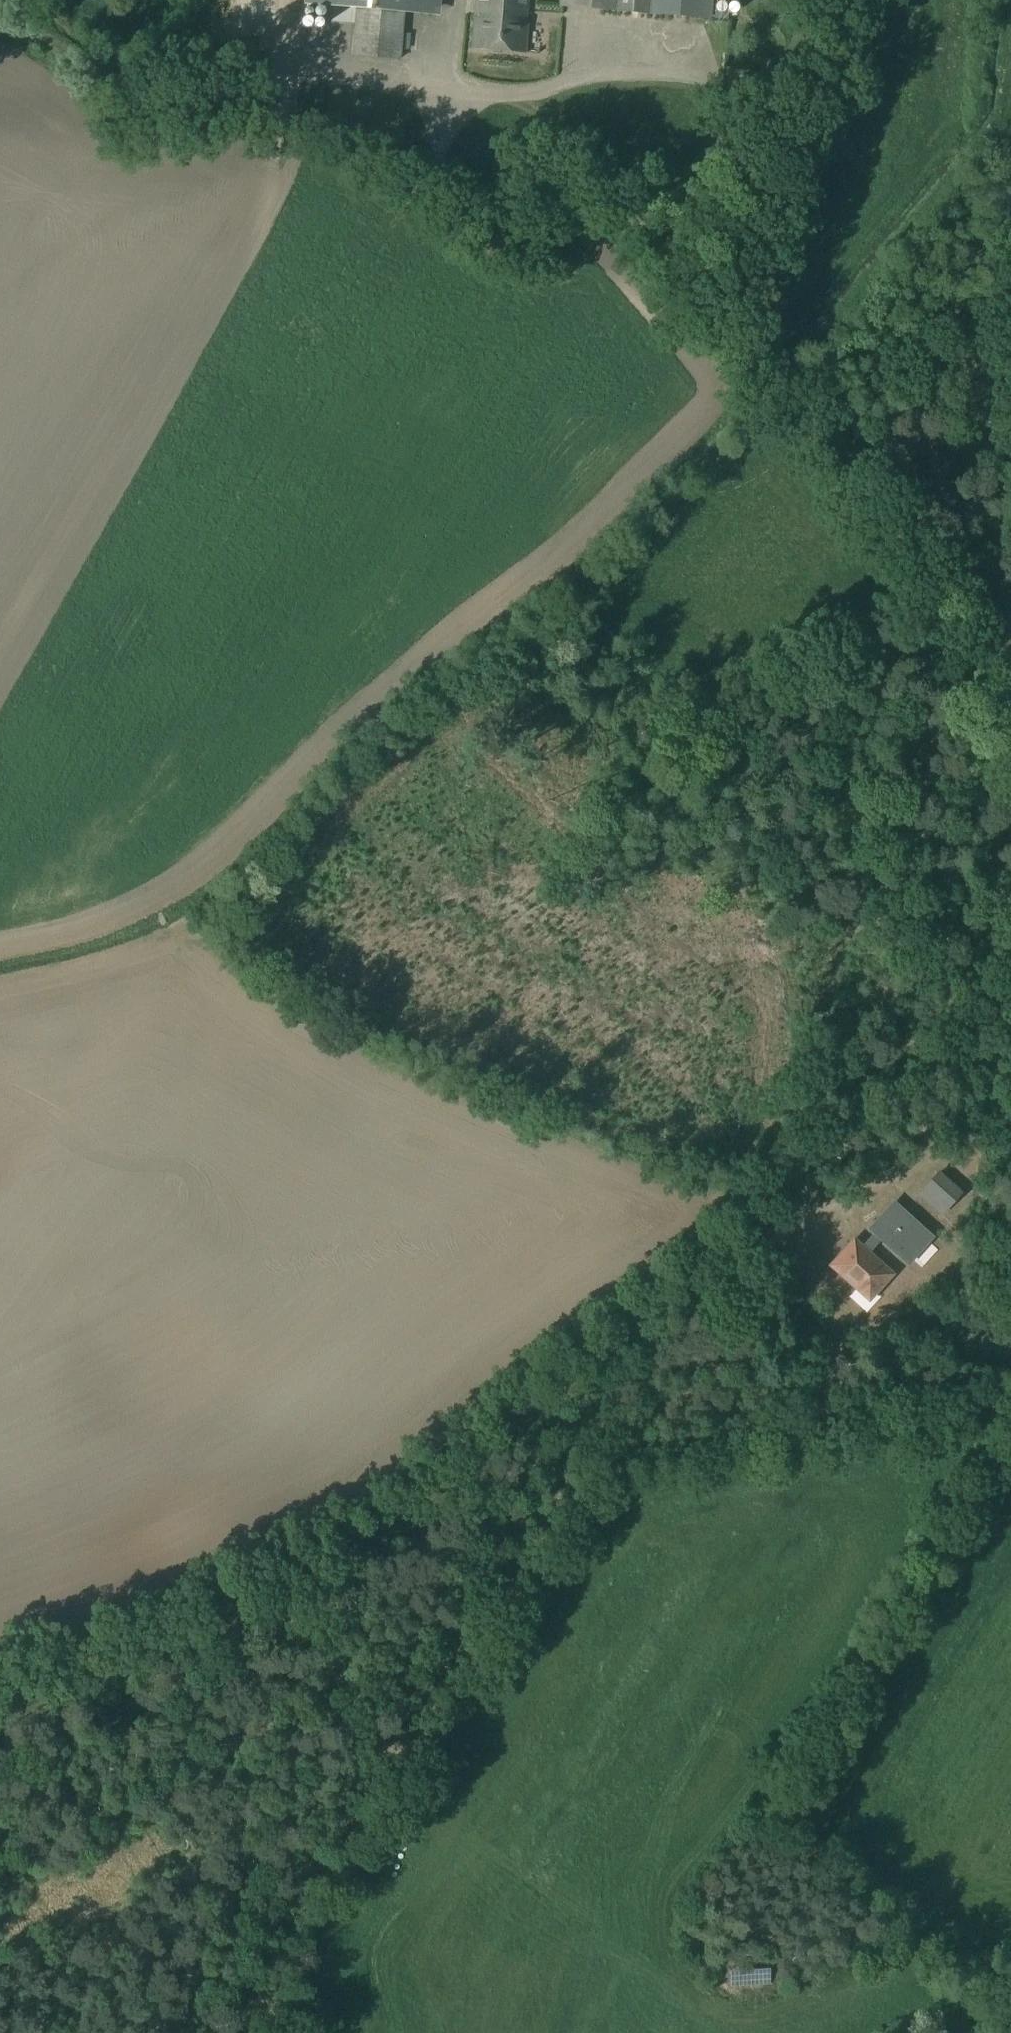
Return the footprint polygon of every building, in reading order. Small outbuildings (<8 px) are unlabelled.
[(315,8),(357,11),(354,59),(401,62),(404,14),(430,16),(431,0),(315,0),(315,8)] [(471,49),(525,53),(529,0),(475,0),(471,49)] [(560,7),(647,15),(711,21),(712,0),(561,0),(560,7)] [(891,1271),(853,1238),(832,1262),(858,1285),(864,1278),(876,1288),(891,1271)]
